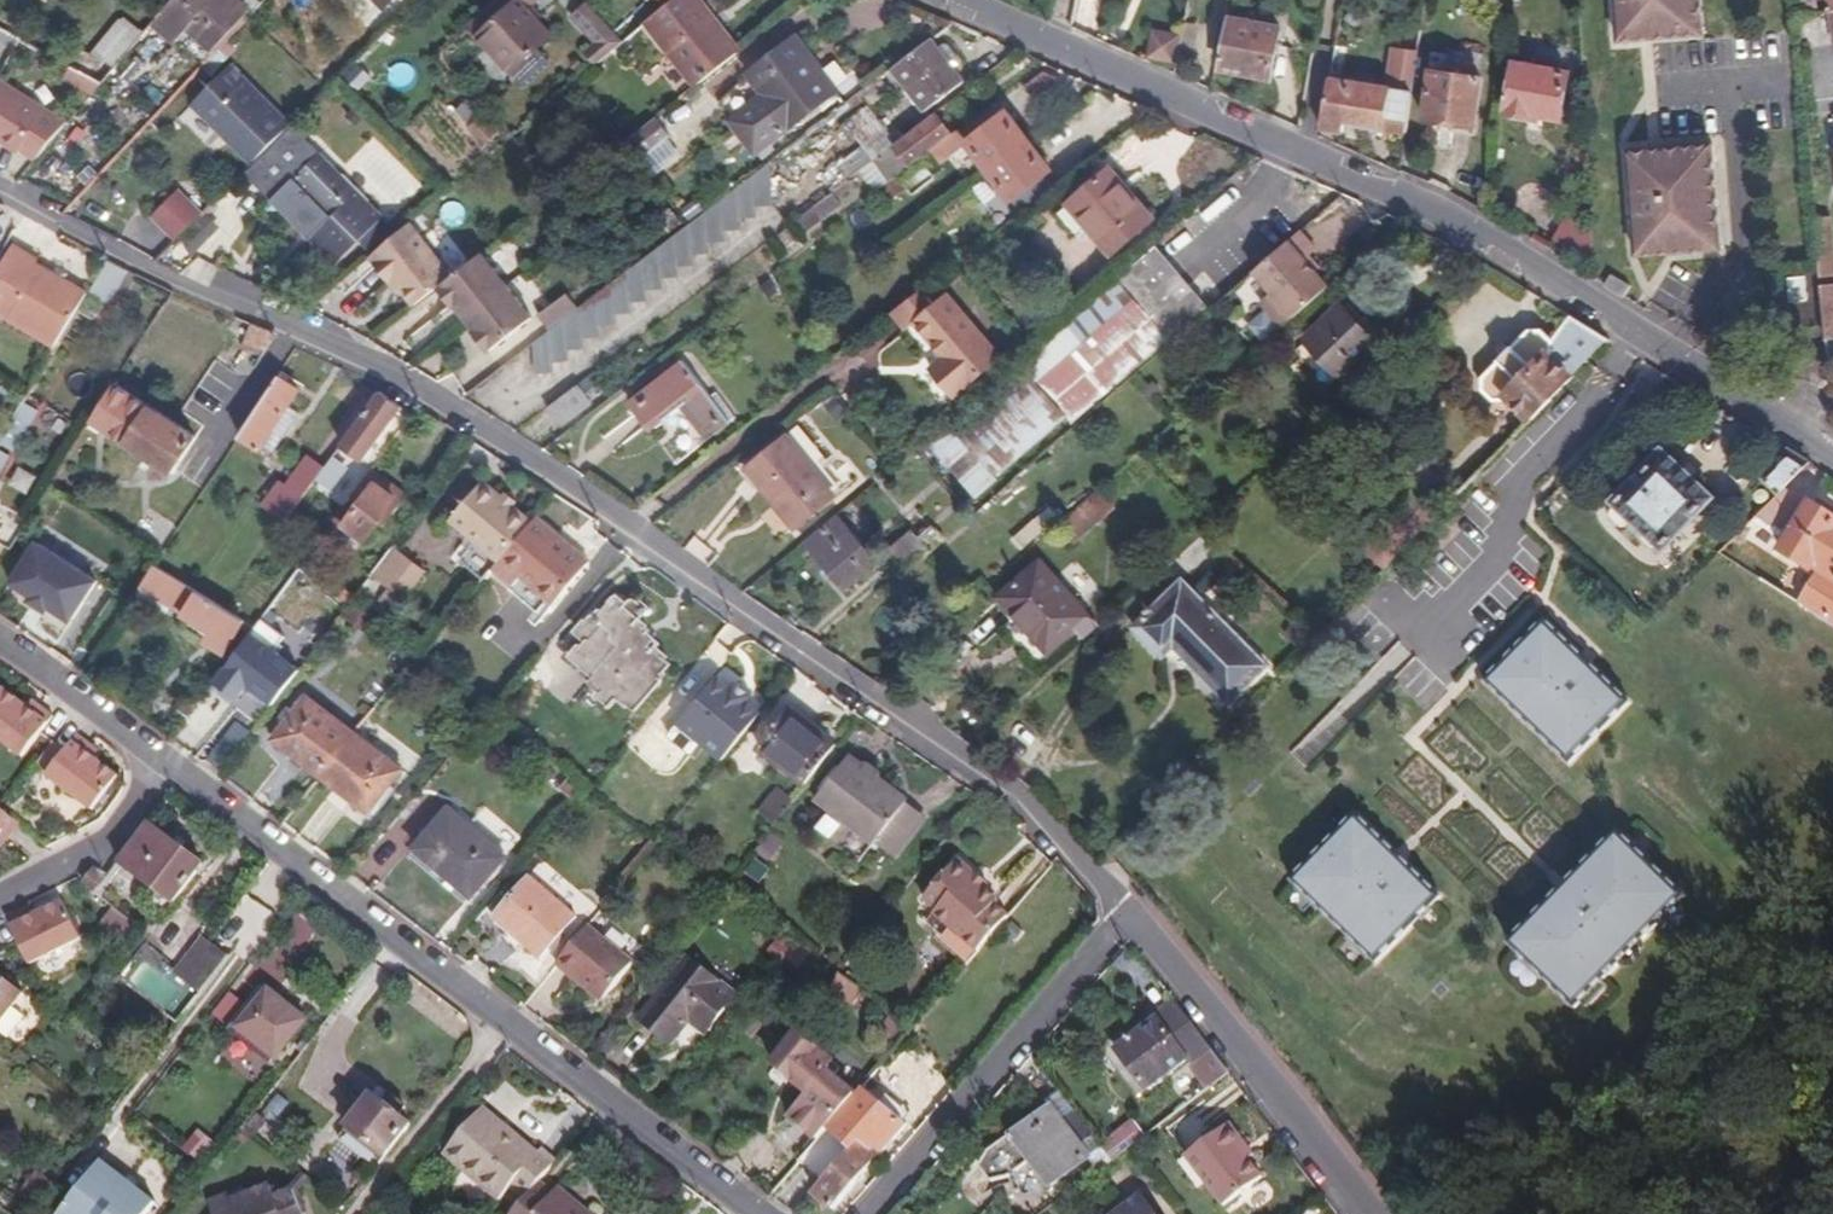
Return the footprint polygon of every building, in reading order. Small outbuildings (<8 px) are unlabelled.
[(163,8),(151,22),(174,42),(186,28),(212,51),(226,36),(247,15),(249,11),(236,0),(169,0),(163,8)] [(526,0),(487,0),(455,31),(499,74),(538,36),(519,18),(532,6),(526,0)] [(692,0),(668,0),(643,21),(693,82),(733,50),(692,0)] [(1619,41),(1704,34),(1701,0),(1615,0),(1619,41)] [(603,30),(578,3),(564,17),(588,42),(603,30)] [(1788,6),(1790,20),(1817,17),(1815,3),(1788,6)] [(1832,13),(1825,15),(1829,50),(1832,50),(1832,13)] [(112,68),(142,33),(122,17),(119,20),(118,19),(89,53),(101,63),(102,61),(112,68)] [(1277,81),(1286,26),(1237,17),(1227,73),(1277,81)] [(1185,25),(1179,59),(1197,62),(1204,27),(1185,25)] [(1146,57),(1174,65),(1183,35),(1155,27),(1146,57)] [(603,30),(588,42),(580,51),(593,65),(616,43),(603,30)] [(0,32),(0,46),(13,53),(19,43),(0,32)] [(200,64),(211,74),(237,45),(226,36),(212,51),(200,64)] [(830,90),(789,36),(741,74),(781,127),(830,90)] [(931,47),(924,37),(885,68),(894,81),(917,112),(956,80),(947,67),(952,63),(952,59),(940,43),(937,43),(931,47)] [(1400,88),(1420,90),(1424,62),(1402,60),(1402,68),(1399,68),(1398,77),(1401,78),(1400,88)] [(254,161),(293,120),(232,62),(194,103),(254,161)] [(1560,124),(1572,81),(1518,66),(1505,115),(1531,122),(1532,117),(1560,124)] [(88,96),(97,85),(67,68),(61,80),(88,96)] [(894,81),(885,68),(878,74),(887,85),(894,81)] [(1039,69),(1019,84),(1029,98),(1056,77),(1039,69)] [(1432,123),(1481,127),(1487,80),(1438,73),(1432,123)] [(781,127),(741,74),(712,102),(714,108),(721,117),(719,119),(745,154),(781,127)] [(18,150),(20,148),(36,156),(69,118),(0,79),(0,139),(18,150)] [(1396,130),(1414,135),(1418,110),(1335,89),(1328,132),(1352,137),(1355,130),(1393,141),(1396,130)] [(846,145),(852,141),(858,149),(868,162),(886,148),(892,143),(864,107),(835,129),(846,145)] [(984,172),(1024,140),(1002,111),(963,141),(954,131),(947,136),(926,153),(937,167),(964,145),(984,172)] [(947,136),(931,114),(892,143),(886,148),(893,158),(881,167),(889,181),(926,153),(947,136)] [(623,138),(637,158),(667,134),(652,115),(623,138)] [(479,148),(491,136),(473,117),(460,131),(479,148)] [(1047,170),(1024,140),(984,172),(1016,214),(1047,190),(1039,178),(1047,170)] [(278,170),(288,180),(313,154),(303,144),(278,170)] [(1713,144),(1628,151),(1637,255),(1722,248),(1713,144)] [(832,168),(842,181),(868,162),(858,149),(832,168)] [(324,273),(378,216),(313,154),(288,180),(258,211),(324,273)] [(1581,174),(1593,172),(1592,158),(1580,159),(1581,174)] [(762,162),(682,224),(676,228),(663,238),(577,304),(548,326),(528,341),(532,376),(548,374),(547,364),(564,362),(564,351),(579,350),(578,340),(595,338),(594,326),(610,325),(610,314),(625,313),(624,302),(642,301),(641,291),(657,289),(657,279),(674,277),(673,267),(690,265),(690,255),(704,253),(704,244),(719,243),(718,231),(737,230),(736,220),(753,218),(752,207),(768,206),(762,162)] [(1109,257),(1150,221),(1109,171),(1068,206),(1109,257)] [(844,188),(840,183),(822,196),(825,202),(844,188)] [(157,214),(180,237),(205,211),(182,187),(157,214)] [(825,202),(822,196),(784,225),(794,237),(830,208),(825,202)] [(648,218),(663,238),(676,228),(660,209),(648,218)] [(1598,275),(1596,236),(1585,230),(1590,221),(1577,214),(1558,249),(1598,275)] [(438,287),(455,273),(411,218),(366,254),(396,291),(401,287),(416,305),(438,287)] [(1820,312),(1832,310),(1832,283),(1827,226),(1811,228),(1818,295),(1820,312)] [(1312,250),(1296,232),(1250,272),(1272,297),(1261,307),(1280,328),(1327,287),(1313,270),(1303,259),(1312,250)] [(57,342),(88,292),(48,268),(49,265),(17,247),(1,274),(8,278),(0,292),(0,308),(57,342)] [(1198,310),(1148,249),(1059,325),(1061,327),(928,441),(979,499),(1198,310)] [(455,273),(438,287),(453,306),(456,304),(474,326),(470,328),(488,351),(535,313),(484,250),(455,273)] [(1322,261),(1312,250),(1303,259),(1313,270),(1322,261)] [(125,273),(106,262),(91,287),(110,299),(125,273)] [(1803,311),(1801,287),(1785,288),(1788,313),(1803,311)] [(918,289),(888,312),(903,330),(913,323),(940,355),(927,368),(949,395),(995,358),(944,295),(930,306),(918,289)] [(548,326),(577,304),(568,291),(539,314),(548,326)] [(1304,340),(1339,380),(1375,345),(1338,306),(1304,340)] [(1820,312),(1824,351),(1832,350),(1832,310),(1820,312)] [(1605,341),(1568,317),(1545,341),(1534,330),(1519,330),(1474,378),(1474,390),(1481,396),(1491,397),(1500,389),(1530,419),(1570,379),(1605,341)] [(260,353),(272,333),(234,318),(227,340),(260,353)] [(1329,389),(1339,380),(1304,340),(1293,350),(1329,389)] [(727,423),(680,360),(624,402),(646,431),(678,406),(705,441),(727,423)] [(1152,379),(1140,390),(1148,399),(1160,388),(1152,379)] [(115,381),(92,417),(173,471),(197,436),(115,381)] [(273,381),(235,440),(255,455),(258,452),(268,458),(294,418),(284,412),(294,396),(273,381)] [(583,402),(571,388),(543,410),(555,424),(583,402)] [(377,392),(339,446),(362,463),(399,412),(377,392)] [(846,411),(832,394),(821,404),(835,420),(846,411)] [(0,437),(0,439),(15,448),(38,410),(22,401),(0,437)] [(795,522),(832,491),(812,466),(818,461),(823,456),(793,420),(744,462),(795,522)] [(15,448),(0,439),(0,473),(15,448)] [(1669,548),(1714,499),(1665,451),(1618,501),(1669,548)] [(1805,465),(1786,453),(1766,484),(1779,493),(1783,489),(1805,465)] [(322,470),(315,480),(330,491),(348,467),(333,455),(322,470)] [(262,504),(287,522),(315,480),(322,470),(305,458),(284,487),(277,482),(262,504)] [(812,466),(832,491),(839,485),(818,461),(812,466)] [(10,483),(30,490),(37,470),(17,463),(10,483)] [(397,489),(373,470),(335,521),(368,546),(383,527),(387,529),(408,500),(396,491),(397,489)] [(449,522),(497,563),(529,523),(509,507),(500,499),(480,484),(449,522)] [(1782,546),(1832,578),(1832,519),(1808,504),(1783,489),(1779,493),(1758,518),(1787,536),(1782,546)] [(1073,542),(1111,507),(1097,491),(1058,527),(1073,542)] [(505,494),(500,499),(509,507),(513,503),(505,494)] [(1019,548),(1055,517),(1049,509),(1013,541),(1019,548)] [(907,527),(925,548),(939,536),(921,515),(907,527)] [(497,563),(492,569),(512,586),(520,576),(553,605),(587,560),(569,546),(566,547),(555,537),(556,534),(535,517),(529,523),(497,563)] [(841,586),(869,562),(833,517),(804,541),(841,586)] [(925,548),(907,527),(882,547),(900,569),(925,548)] [(1200,562),(1213,548),(1202,537),(1188,550),(1200,562)] [(33,541),(5,585),(26,598),(24,602),(42,614),(44,610),(68,625),(96,581),(33,541)] [(393,552),(371,582),(402,605),(425,577),(393,552)] [(310,556),(299,570),(308,577),(319,562),(310,556)] [(1083,638),(1096,627),(1037,561),(996,598),(1045,654),(1074,629),(1083,638)] [(155,563),(141,585),(216,636),(210,644),(224,653),(245,622),(226,610),(195,589),(155,563)] [(195,589),(226,610),(236,595),(205,574),(195,589)] [(256,630),(240,651),(256,663),(283,629),(296,639),(289,649),(308,664),(325,642),(330,634),(314,621),(297,609),(310,592),(294,580),(256,630)] [(1266,664),(1180,580),(1134,627),(1163,655),(1174,644),(1231,700),(1266,664)] [(1800,596),(1794,606),(1817,620),(1824,609),(1800,596)] [(632,707),(667,665),(640,640),(648,630),(636,622),(645,613),(627,597),(620,606),(611,599),(595,617),(591,614),(576,634),(583,640),(571,655),(595,674),(584,686),(598,696),(602,691),(614,703),(620,696),(632,707)] [(378,617),(356,600),(349,609),(340,621),(361,637),(378,617)] [(318,616),(314,621),(330,634),(335,628),(318,616)] [(1570,766),(1631,703),(1547,622),(1486,685),(1570,766)] [(308,664),(289,649),(282,657),(302,672),(308,664)] [(719,760),(756,715),(741,703),(748,695),(732,683),(726,690),(712,679),(665,737),(688,755),(698,743),(719,760)] [(24,709),(0,690),(0,744),(19,759),(50,718),(37,708),(31,715),(24,709)] [(275,741),(324,777),(357,734),(307,698),(275,741)] [(30,702),(24,709),(31,715),(37,708),(30,702)] [(806,784),(837,744),(789,706),(757,745),(806,784)] [(1304,762),(1348,725),(1336,711),(1292,748),(1304,762)] [(245,747),(253,735),(241,726),(232,737),(245,747)] [(357,734),(324,777),(372,813),(403,768),(357,734)] [(64,750),(52,742),(35,764),(47,773),(44,777),(91,811),(116,779),(90,760),(84,754),(90,746),(75,735),(64,750)] [(213,764),(225,773),(245,747),(232,737),(213,764)] [(97,752),(90,746),(84,754),(90,760),(97,752)] [(874,844),(906,803),(847,755),(815,797),(874,844)] [(578,800),(588,788),(573,776),(563,788),(578,800)] [(759,813),(774,825),(794,800),(778,788),(759,813)] [(925,819),(906,803),(874,844),(893,859),(925,819)] [(474,894),(505,854),(450,806),(417,845),(474,894)] [(15,826),(0,812),(0,833),(5,837),(15,826)] [(1378,964),(1442,898),(1358,816),(1293,882),(1378,964)] [(198,871),(142,827),(114,866),(168,910),(198,871)] [(790,840),(777,831),(760,853),(773,863),(790,840)] [(1684,901),(1618,836),(1508,947),(1574,1012),(1684,901)] [(968,973),(1009,927),(995,913),(998,909),(986,898),(973,885),(977,880),(960,863),(925,902),(937,914),(923,930),(968,973)] [(168,910),(114,866),(89,898),(128,930),(143,941),(168,910)] [(545,945),(561,957),(587,923),(601,907),(586,894),(573,910),(524,871),(491,913),(539,952),(545,945)] [(78,887),(87,896),(99,881),(90,872),(78,887)] [(973,885),(986,898),(991,893),(977,880),(973,885)] [(15,947),(24,966),(78,938),(59,899),(31,914),(22,918),(18,910),(1,920),(15,947)] [(22,918),(31,914),(27,906),(18,910),(22,918)] [(561,957),(557,962),(574,976),(578,971),(605,993),(631,960),(587,923),(561,957)] [(779,960),(790,946),(780,939),(769,951),(779,960)] [(814,952),(798,939),(784,957),(800,970),(814,952)] [(229,957),(205,944),(201,942),(171,980),(193,997),(229,957)] [(707,1030),(734,995),(686,956),(638,1018),(666,1041),(688,1014),(707,1030)] [(578,971),(574,976),(601,998),(605,993),(578,971)] [(842,974),(865,993),(867,991),(845,971),(842,974)] [(855,1004),(865,993),(842,974),(834,985),(855,1004)] [(9,990),(0,982),(0,1001),(9,990)] [(10,1013),(0,1005),(0,1026),(10,1013)] [(259,1072),(290,1033),(255,1005),(224,1043),(259,1072)] [(1192,1067),(1212,1052),(1177,1006),(1116,1052),(1144,1093),(1188,1062),(1192,1067)] [(822,1135),(865,1087),(836,1061),(842,1054),(804,1021),(776,1054),(813,1087),(793,1109),(822,1135)] [(1208,1090),(1229,1076),(1212,1052),(1192,1067),(1208,1090)] [(822,1135),(805,1154),(829,1175),(859,1141),(877,1158),(912,1118),(870,1081),(865,1087),(822,1135)] [(90,1112),(99,1102),(82,1086),(73,1096),(90,1112)] [(370,1170),(405,1125),(395,1117),(401,1108),(387,1097),(380,1105),(368,1095),(333,1140),(370,1170)] [(1080,1149),(1089,1143),(1066,1107),(1055,1114),(1051,1106),(1010,1135),(989,1151),(978,1166),(990,1182),(1009,1177),(1028,1162),(1045,1188),(1087,1160),(1080,1149)] [(533,1186),(552,1164),(538,1152),(533,1157),(479,1110),(440,1154),(494,1201),(506,1188),(520,1201),(533,1186)] [(1117,1155),(1146,1135),(1135,1119),(1105,1139),(1117,1155)] [(1242,1150),(1249,1147),(1231,1123),(1186,1157),(1225,1209),(1263,1180),(1250,1161),(1242,1150)] [(184,1142),(196,1157),(215,1143),(203,1127),(184,1142)] [(829,1175),(819,1186),(838,1202),(877,1158),(859,1141),(829,1175)] [(1256,1156),(1249,1147),(1242,1150),(1250,1161),(1256,1156)] [(61,1213),(143,1213),(157,1191),(97,1155),(61,1213)] [(6,1185),(26,1201),(41,1183),(22,1166),(6,1185)] [(508,1213),(579,1213),(552,1191),(546,1197),(533,1186),(520,1201),(508,1213)] [(284,1199),(267,1204),(261,1192),(237,1201),(227,1205),(224,1199),(199,1209),(200,1213),(290,1213),(284,1199)] [(227,1205),(237,1201),(235,1194),(224,1199),(227,1205)] [(1133,1202),(1113,1213),(1140,1213),(1133,1202)]
